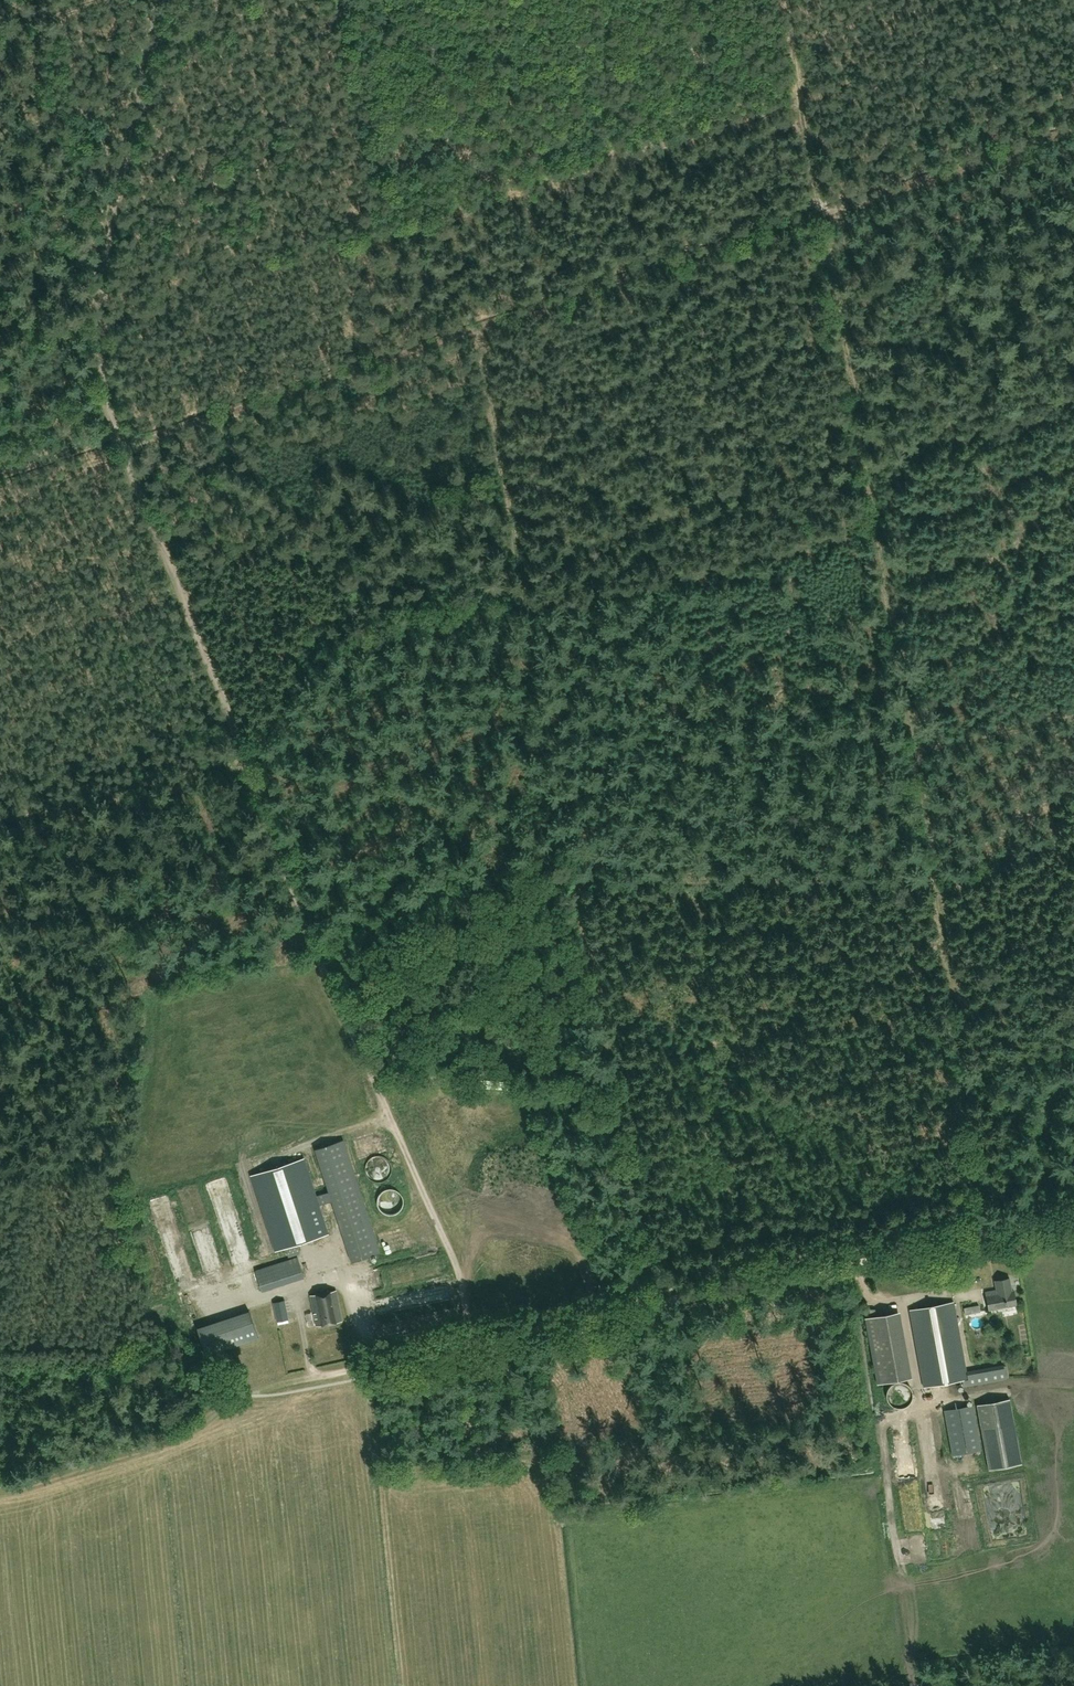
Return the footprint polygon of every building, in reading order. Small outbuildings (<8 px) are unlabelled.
[(355,378),(336,383),(338,391),(357,386),(355,378)] [(164,534),(168,547),(187,541),(183,527),(164,534)] [(331,1200),(328,1190),(316,1194),(304,1159),(251,1176),(275,1251),(281,1249),(285,1251),(287,1257),(298,1254),(295,1245),(328,1234),(319,1204),(331,1200)] [(382,1164),(374,1182),(387,1188),(395,1171),(382,1164)] [(216,1191),(232,1246),(238,1244),(236,1234),(243,1232),(231,1187),(216,1191)] [(201,1243),(198,1244),(206,1273),(217,1270),(208,1242),(215,1240),(205,1206),(192,1210),(201,1243)] [(397,1211),(390,1215),(394,1221),(401,1216),(397,1211)] [(399,1242),(394,1226),(385,1228),(389,1245),(399,1242)] [(263,1290),(307,1282),(304,1266),(282,1270),(282,1274),(261,1278),(263,1290)] [(1009,1278),(995,1280),(996,1290),(985,1292),(989,1310),(1016,1305),(1014,1290),(1012,1291),(1009,1278)] [(316,1326),(342,1321),(336,1291),(310,1295),(316,1326)] [(290,1321),(288,1301),(277,1302),(280,1322),(290,1321)] [(964,1387),(1006,1379),(1004,1367),(967,1374),(953,1302),(909,1310),(924,1387),(962,1380),(964,1387)] [(878,1376),(910,1372),(902,1308),(870,1312),(878,1376)] [(908,1405),(911,1402),(912,1397),(912,1392),(910,1387),(907,1384),(902,1382),(897,1382),(893,1383),(889,1387),(887,1391),(886,1396),(887,1400),(890,1404),(894,1407),(899,1408),(903,1407),(908,1405)] [(977,1404),(989,1470),(1021,1464),(1009,1398),(977,1404)] [(972,1405),(944,1410),(953,1455),(981,1450),(972,1405)] [(937,1514),(938,1536),(951,1535),(950,1513),(937,1514)]
